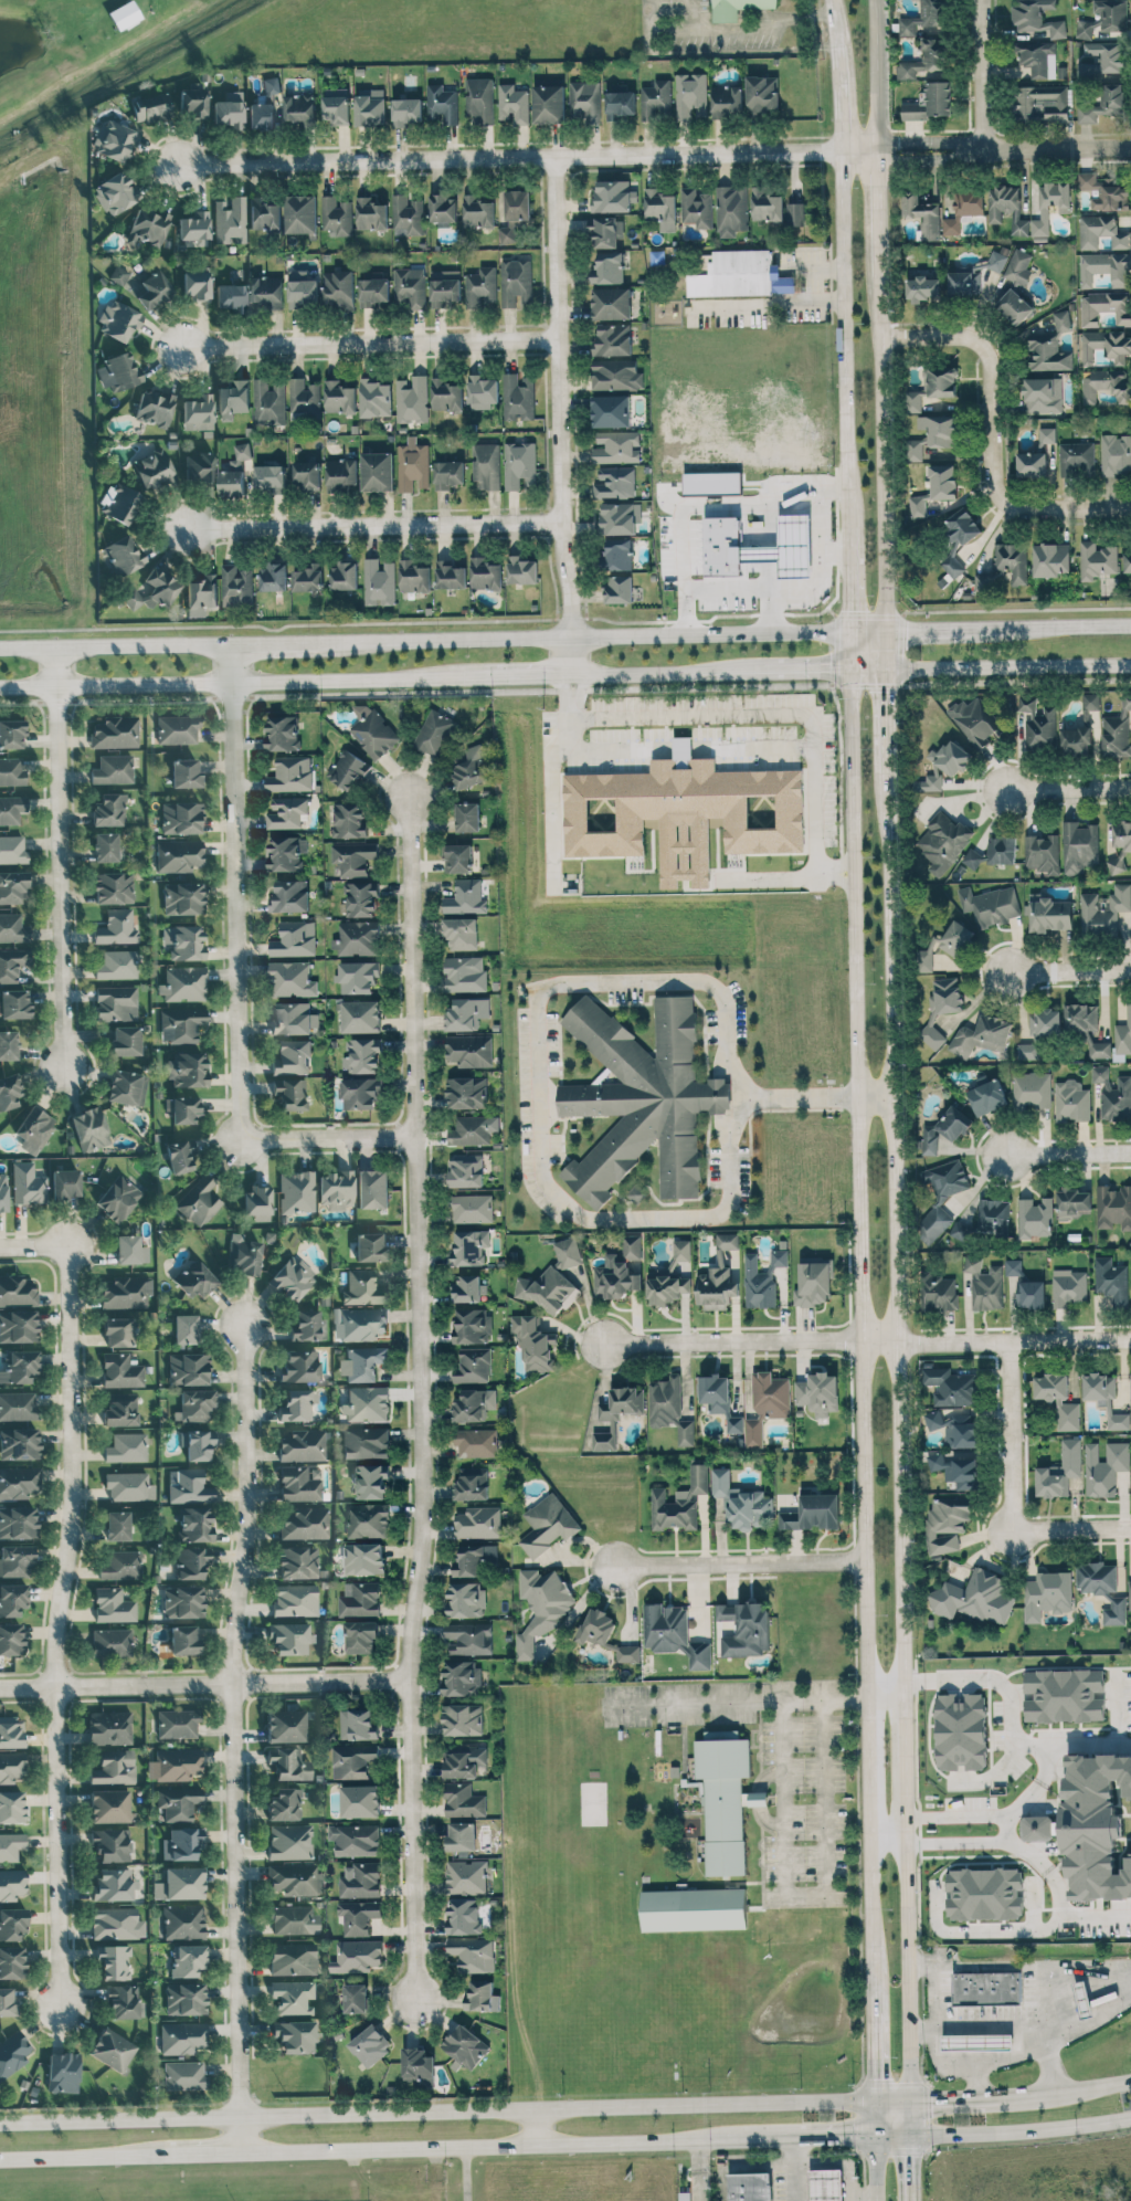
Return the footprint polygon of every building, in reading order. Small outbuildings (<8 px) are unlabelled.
[(132,0),(129,0),(107,12),(117,30),(141,18),(132,0)] [(739,21),(738,8),(778,8),(778,0),(713,0),(713,22),(739,21)] [(898,17),(898,35),(919,35),(919,33),(943,33),(943,0),(920,0),(920,17),(898,17)] [(1042,21),(1042,9),(1056,8),(1056,0),(1018,0),(1018,5),(1011,5),(1012,31),(1049,30),(1049,38),(1065,38),(1065,20),(1042,21)] [(1092,19),(1078,19),(1078,38),(1092,39),(1093,30),(1126,31),(1127,0),(1093,0),(1092,19)] [(897,79),(916,79),(916,70),(946,70),(946,38),(922,38),(922,61),(897,61),(897,79)] [(1054,41),(1018,43),(1020,75),(1033,75),(1033,78),(1056,77),(1054,41)] [(1076,62),(1076,76),(1123,75),(1123,41),(1083,42),(1083,55),(1099,55),(1099,62),(1076,62)] [(708,117),(707,72),(676,73),(677,121),(694,121),(694,117),(708,117)] [(280,93),(278,76),(263,78),(265,95),(280,93)] [(493,78),(465,78),(465,124),(493,123),(493,78)] [(640,86),(641,119),(673,118),(672,79),(654,79),(654,86),(640,86)] [(601,122),(600,81),(570,82),(571,115),(586,115),(586,122),(601,122)] [(924,81),(924,102),(902,103),(902,118),(950,117),(949,81),(924,81)] [(428,122),(458,122),(458,90),(443,90),(443,83),(427,84),(428,122)] [(499,119),(512,119),(512,125),(529,124),(528,90),(514,90),(514,83),(498,84),(499,119)] [(1123,83),(1100,83),(1101,104),(1077,105),(1078,123),(1097,122),(1097,114),(1124,114),(1123,83)] [(534,124),(566,123),(565,84),(533,85),(534,124)] [(1067,85),(1020,86),(1020,122),(1067,121),(1067,85)] [(712,86),(712,116),(742,116),(743,86),(712,86)] [(206,118),(206,88),(180,89),(180,118),(206,118)] [(341,95),(341,88),(323,88),(324,124),(350,123),(349,95),(341,95)] [(355,91),(356,125),(385,124),(385,90),(355,91)] [(173,115),(166,91),(130,100),(136,124),(173,115)] [(224,91),(224,100),(213,101),(213,128),(244,127),(243,91),(224,91)] [(606,91),(606,120),(623,120),(623,114),(636,114),(636,91),(606,91)] [(285,121),(297,120),(297,125),(315,124),(314,93),(284,94),(285,121)] [(422,98),(392,99),(393,124),(423,124),(422,98)] [(273,102),(248,103),(249,130),(274,129),(273,102)] [(127,162),(136,129),(107,122),(105,127),(99,126),(92,153),(127,162)] [(109,217),(140,198),(121,169),(91,189),(109,217)] [(1124,209),(1123,184),(1115,184),(1114,177),(1097,178),(1096,172),(1078,172),(1079,192),(1091,191),(1091,210),(1124,209)] [(631,211),(631,202),(637,202),(637,188),(630,188),(630,180),(594,180),(593,211),(631,211)] [(1049,235),(1049,205),(1058,205),(1058,213),(1070,213),(1070,182),(1039,183),(1039,219),(1030,219),(1031,235),(1049,235)] [(747,185),(716,186),(717,237),(736,236),(736,230),(749,230),(747,185)] [(988,223),(1002,223),(1002,213),(1011,213),(1011,235),(1029,235),(1029,218),(1019,218),(1020,186),(989,185),(988,223)] [(697,186),(681,187),(682,222),(696,222),(696,228),(712,228),(712,192),(697,193),(697,186)] [(784,220),(783,195),(759,195),(759,186),(752,186),(752,221),(784,220)] [(645,220),(660,220),(660,231),(677,231),(676,195),(662,195),(662,187),(644,187),(645,220)] [(530,189),(505,190),(506,226),(499,227),(499,243),(516,243),(516,223),(531,222),(530,189)] [(942,218),(942,234),(961,234),(961,215),(984,215),(983,189),(954,190),(955,218),(942,218)] [(457,222),(457,198),(446,198),(446,194),(430,193),(430,222),(457,222)] [(940,240),(939,203),(918,204),(918,193),(902,193),(902,218),(921,217),(921,240),(940,240)] [(318,232),(317,194),(285,195),(286,233),(318,232)] [(393,228),(408,227),(408,235),(424,235),(424,194),(393,195),(393,228)] [(495,226),(494,198),(478,198),(478,194),(463,194),(464,227),(495,226)] [(214,200),(215,242),(246,241),(245,195),(229,196),(229,200),(214,200)] [(330,236),(352,236),(352,198),(338,198),(338,195),(323,195),(322,229),(330,229),(330,236)] [(357,229),(388,229),(388,203),(371,203),(371,196),(357,195),(357,229)] [(250,229),(281,228),(280,204),(266,204),(266,196),(249,196),(250,229)] [(788,225),(804,226),(804,202),(788,202),(788,225)] [(170,214),(137,204),(126,242),(134,244),(136,238),(161,246),(170,214)] [(209,212),(179,211),(178,239),(209,239),(209,212)] [(1080,250),(1098,249),(1098,236),(1111,235),(1111,249),(1130,248),(1130,231),(1117,231),(1116,215),(1079,216),(1080,250)] [(618,248),(618,235),(623,235),(623,218),(586,217),(586,234),(593,234),(593,247),(618,248)] [(1003,276),(1027,286),(1032,271),(1027,268),(1032,254),(1015,247),(1003,276)] [(687,296),(794,293),(794,276),(780,276),(780,264),(772,264),(772,249),(712,250),(713,260),(708,260),(708,273),(687,274),(687,296)] [(1001,273),(1008,255),(992,249),(985,267),(1001,273)] [(623,283),(624,252),(596,251),(596,268),(591,268),(591,282),(623,283)] [(1079,254),(1080,288),(1093,288),(1093,273),(1111,273),(1111,287),(1130,287),(1129,253),(1079,254)] [(531,260),(501,261),(502,307),(518,307),(518,303),(532,302),(531,260)] [(121,286),(130,273),(117,263),(108,277),(121,286)] [(482,308),(482,302),(496,302),(497,266),(479,266),(479,274),(466,273),(466,308),(482,308)] [(151,311),(174,284),(155,268),(147,278),(141,273),(126,291),(151,311)] [(425,268),(394,268),(395,301),(409,300),(409,309),(426,309),(425,268)] [(319,302),(318,280),(307,280),(307,270),(288,271),(289,309),(303,308),(302,303),(319,302)] [(354,308),(353,270),(323,271),(324,309),(354,308)] [(460,270),(430,271),(431,307),(452,307),(451,301),(461,300),(460,270)] [(949,270),(949,295),(980,295),(980,271),(949,270)] [(183,271),(182,293),(193,293),(193,299),(210,300),(210,271),(183,271)] [(251,276),(252,308),(283,307),(282,276),(251,276)] [(941,277),(907,277),(907,301),(930,302),(930,296),(941,296),(941,277)] [(360,307),(376,307),(376,301),(390,301),(390,278),(359,278),(360,307)] [(246,284),(215,285),(216,310),(246,309),(246,284)] [(630,287),(592,288),(592,319),(631,318),(630,287)] [(995,305),(1018,326),(1035,308),(1012,287),(995,305)] [(141,312),(109,299),(96,330),(127,343),(141,312)] [(1053,311),(1056,331),(1071,329),(1069,310),(1053,311)] [(632,323),(595,323),(594,354),(631,355),(632,323)] [(1081,331),(1082,365),(1094,365),(1093,348),(1104,348),(1104,358),(1114,358),(1114,365),(1126,364),(1125,354),(1130,353),(1129,330),(1081,331)] [(1073,369),(1073,351),(1060,351),(1060,332),(1029,333),(1029,370),(1073,369)] [(101,359),(104,365),(96,368),(104,393),(140,381),(130,350),(101,359)] [(636,358),(592,359),(592,389),(644,388),(643,372),(637,372),(636,358)] [(922,412),(922,397),(957,396),(956,366),(923,367),(924,391),(905,391),(905,412),(922,412)] [(534,419),(534,376),(520,376),(520,373),(504,373),(504,420),(518,419),(534,419)] [(427,374),(411,375),(411,379),(396,379),(397,422),(428,421),(427,374)] [(499,405),(498,379),(486,379),(486,374),(468,374),(469,407),(499,405)] [(305,377),(289,377),(290,415),(320,415),(320,383),(305,383),(305,377)] [(1024,412),(1062,412),(1063,378),(1025,377),(1024,412)] [(284,382),(269,383),(269,378),(253,378),(255,427),(266,426),(266,424),(286,423),(284,382)] [(360,379),(361,417),(392,416),(391,378),(360,379)] [(463,409),(463,378),(432,378),(432,410),(463,409)] [(249,411),(249,379),(235,379),(235,386),(218,387),(219,421),(233,421),(233,412),(249,411)] [(325,379),(324,412),(356,412),(356,387),(341,387),(341,379),(325,379)] [(167,428),(176,396),(142,386),(133,418),(167,428)] [(183,430),(213,429),(212,393),(193,393),(193,400),(182,400),(183,430)] [(593,427),(631,426),(630,395),(592,395),(593,427)] [(917,416),(918,429),(928,429),(929,447),(959,446),(958,414),(917,416)] [(1055,427),(1039,427),(1039,444),(1055,443),(1055,427)] [(640,462),(639,430),(596,432),(596,446),(592,446),(593,463),(640,462)] [(1101,434),(1101,473),(1130,473),(1130,435),(1101,434)] [(923,460),(923,438),(906,439),(907,461),(923,460)] [(504,442),(505,490),(522,489),(522,485),(536,485),(535,441),(504,442)] [(1094,441),(1058,443),(1060,476),(1076,476),(1076,469),(1095,468),(1094,441)] [(219,470),(220,495),(252,494),(250,442),(235,443),(236,459),(228,460),(229,470),(219,470)] [(472,480),(478,480),(478,490),(500,489),(499,443),(472,443),(472,480)] [(398,444),(399,492),(415,491),(415,487),(429,487),(428,444),(398,444)] [(394,490),(393,452),(370,453),(370,446),(361,446),(363,491),(394,490)] [(144,490),(175,476),(163,448),(138,459),(141,466),(135,469),(144,490)] [(1017,452),(1017,475),(1047,475),(1047,452),(1017,452)] [(215,481),(216,453),(186,453),(185,481),(215,481)] [(327,490),(358,489),(357,458),(326,459),(327,490)] [(465,460),(434,461),(435,490),(452,489),(451,484),(466,483),(465,460)] [(320,461),(294,461),(295,488),(321,487),(320,461)] [(957,498),(956,464),(929,465),(930,495),(910,495),(910,518),(926,518),(926,499),(957,498)] [(285,492),(285,485),(294,485),(293,465),(255,466),(256,492),(285,492)] [(635,496),(634,467),(599,467),(599,482),(594,482),(594,496),(635,496)] [(638,534),(638,503),(603,502),(603,512),(596,512),(596,533),(638,534)] [(116,577),(146,564),(132,532),(102,546),(116,577)] [(632,569),(633,538),(603,537),(603,569),(632,569)] [(1081,581),(1094,581),(1094,574),(1119,574),(1118,546),(1096,546),(1096,540),(1080,540),(1081,581)] [(1028,584),(1029,552),(1020,552),(1020,544),(995,543),(994,568),(1010,569),(1010,584),(1028,584)] [(1071,572),(1071,543),(1034,544),(1034,577),(1061,577),(1061,572),(1071,572)] [(1123,552),(1123,572),(1130,572),(1130,552),(1123,552)] [(508,583),(538,583),(538,560),(515,560),(515,555),(507,555),(508,583)] [(471,556),(471,588),(503,589),(503,560),(486,560),(486,557),(471,556)] [(396,605),(395,561),(381,562),(380,557),(365,558),(365,605),(379,604),(379,605),(396,605)] [(400,558),(400,591),(430,591),(431,566),(416,566),(416,559),(400,558)] [(436,587),(466,588),(467,566),(455,566),(455,559),(437,559),(436,587)] [(358,589),(358,562),(331,563),(332,589),(358,589)] [(286,563),(260,564),(261,591),(287,590),(286,563)] [(324,590),(323,563),(307,563),(307,570),(293,570),(293,590),(324,590)] [(223,606),(253,605),(253,569),(239,569),(238,564),(222,564),(223,606)] [(181,583),(151,566),(143,581),(149,585),(144,594),(128,585),(119,600),(134,609),(139,602),(151,609),(156,602),(166,608),(181,583)] [(204,616),(203,607),(218,607),(217,573),(203,573),(203,581),(186,581),(187,616),(204,616)] [(993,590),(992,573),(974,574),(975,591),(993,590)] [(633,602),(632,575),(603,576),(604,603),(633,602)] [(1099,693),(1083,693),(1083,709),(1100,708),(1099,693)] [(978,750),(1004,730),(978,696),(967,704),(963,698),(947,710),(978,750)] [(1056,705),(1044,705),(1044,714),(1036,714),(1036,696),(1017,696),(1017,723),(1025,723),(1026,746),(1056,746),(1056,705)] [(1103,757),(1130,756),(1130,709),(1130,697),(1121,697),(1121,716),(1103,716),(1103,757)] [(367,699),(353,710),(360,719),(349,728),(374,761),(400,740),(367,699)] [(440,758),(456,719),(430,708),(414,747),(440,758)] [(267,750),(297,750),(298,712),(267,712),(267,750)] [(137,715),(103,716),(103,722),(90,723),(91,748),(138,746),(137,715)] [(158,743),(197,742),(196,726),(200,726),(200,715),(157,716),(158,743)] [(24,748),(24,719),(0,720),(0,748),(24,748)] [(1062,728),(1063,756),(1091,755),(1090,727),(1062,728)] [(564,774),(565,856),(644,855),(644,818),(659,818),(660,888),(678,888),(678,880),(692,879),(692,887),(710,887),(709,817),(724,817),(725,853),(804,851),(802,769),(715,771),(715,757),(692,758),(691,736),(673,737),(673,758),(650,759),(651,772),(564,774)] [(458,789),(492,779),(481,743),(463,749),(465,755),(449,759),(458,789)] [(943,790),(943,773),(971,772),(971,745),(940,746),(940,750),(922,750),(923,777),(913,777),(913,791),(943,790)] [(370,763),(345,748),(328,778),(353,792),(370,763)] [(133,755),(98,755),(98,768),(90,768),(91,783),(133,783),(133,755)] [(313,790),(312,756),(276,757),(276,776),(266,776),(267,791),(313,790)] [(25,785),(25,768),(21,768),(21,757),(0,758),(0,785),(25,785)] [(202,787),(202,771),(197,772),(197,759),(171,759),(171,787),(202,787)] [(93,825),(125,825),(126,793),(101,793),(100,802),(93,802),(93,825)] [(0,796),(0,824),(19,824),(18,812),(27,812),(26,796),(0,796)] [(267,828),(301,827),(301,814),(308,814),(307,796),(272,798),(273,811),(267,811),(267,828)] [(201,802),(162,803),(162,834),(201,833),(201,802)] [(366,837),(365,802),(333,804),(335,838),(366,837)] [(456,831),(480,832),(480,803),(457,802),(456,831)] [(913,847),(944,871),(973,834),(942,810),(913,847)] [(1062,821),(1064,874),(1085,873),(1084,865),(1097,864),(1096,825),(1078,825),(1078,820),(1062,821)] [(1113,822),(1114,851),(1107,852),(1108,873),(1125,872),(1123,850),(1130,850),(1130,821),(1113,822)] [(124,861),(124,841),(118,840),(118,833),(94,832),(93,861),(124,861)] [(26,863),(25,835),(0,836),(0,863),(26,863)] [(1058,835),(1024,835),(1025,866),(1037,866),(1037,875),(1059,874),(1058,835)] [(269,836),(269,870),(301,871),(301,853),(307,853),(307,836),(269,836)] [(1017,837),(987,836),(987,852),(966,851),(966,863),(1016,864),(1017,837)] [(192,871),(192,865),(203,865),(203,840),(157,841),(157,872),(192,871)] [(340,877),(368,876),(368,859),(378,858),(377,843),(332,844),(332,863),(340,863),(340,877)] [(444,872),(473,872),(473,844),(444,844),(444,872)] [(0,871),(0,902),(28,902),(27,871),(0,871)] [(94,904),(133,903),(133,872),(94,873),(94,904)] [(482,878),(455,878),(455,897),(444,897),(443,912),(487,912),(488,899),(482,899),(482,878)] [(309,910),(308,879),(274,880),(275,896),(269,897),(270,912),(309,910)] [(378,882),(346,881),(346,916),(378,917),(378,882)] [(202,882),(163,883),(164,914),(202,914),(202,882)] [(1130,883),(1114,883),(1114,895),(1098,895),(1098,893),(1081,893),(1081,935),(1119,934),(1118,911),(1130,911),(1130,883)] [(963,912),(974,910),(979,929),(1009,921),(1008,918),(1021,914),(1013,885),(971,895),(969,886),(957,889),(963,912)] [(1073,930),(1072,900),(1052,901),(1052,893),(1029,893),(1030,930),(1073,930)] [(132,908),(106,909),(106,926),(94,927),(94,943),(139,942),(138,928),(133,928),(132,908)] [(0,913),(0,941),(29,942),(29,926),(21,926),(21,914),(0,913)] [(477,918),(445,918),(445,950),(478,949),(477,918)] [(974,930),(954,918),(943,938),(934,934),(925,951),(921,949),(916,959),(922,962),(918,968),(925,972),(939,947),(958,958),(974,930)] [(269,940),(270,956),(316,955),(315,920),(280,921),(280,939),(269,940)] [(379,955),(380,921),(340,920),(339,939),(335,939),(334,954),(379,955)] [(170,960),(204,959),(203,925),(163,926),(163,943),(170,943),(170,960)] [(17,965),(30,965),(29,949),(0,950),(0,984),(17,983),(17,965)] [(95,979),(137,978),(136,950),(103,950),(103,963),(95,963),(95,979)] [(447,991),(486,990),(485,955),(446,957),(447,991)] [(269,963),(270,996),(311,995),(310,961),(269,963)] [(373,993),(373,980),(380,980),(379,961),(340,962),(340,974),(334,974),(334,982),(341,982),(341,993),(373,993)] [(205,966),(165,966),(165,983),(160,983),(160,1001),(205,1000),(205,966)] [(928,995),(930,1014),(962,1011),(959,976),(933,979),(934,995),(928,995)] [(136,986),(95,987),(95,1021),(137,1020),(136,986)] [(29,1018),(28,989),(0,990),(1,1018),(29,1018)] [(694,996),(655,996),(656,1059),(588,992),(559,1021),(618,1079),(613,1084),(558,1084),(558,1115),(625,1114),(579,1162),(574,1158),(559,1173),(597,1211),(610,1197),(610,1187),(659,1138),(660,1198),(700,1197),(699,1113),(704,1107),(710,1114),(731,1113),(731,1084),(724,1078),(709,1078),(703,1084),(696,1078),(695,1010),(694,1009),(694,996)] [(454,998),(454,1007),(446,1007),(446,1030),(478,1030),(478,1018),(490,1018),(489,997),(454,998)] [(343,1033),(381,1032),(380,1000),(342,1001),(343,1033)] [(271,1034),(316,1033),(316,1013),(310,1013),(310,1002),(276,1002),(276,1018),(271,1018),(271,1034)] [(1064,1004),(1065,1031),(1099,1031),(1098,1003),(1064,1004)] [(1127,1003),(1127,1023),(1114,1024),(1115,1054),(1130,1053),(1130,1003),(1127,1003)] [(197,1042),(197,1024),(207,1024),(206,1008),(160,1009),(161,1042),(197,1042)] [(1060,1036),(1060,1010),(1030,1010),(1031,1043),(1017,1043),(1017,1059),(1043,1059),(1043,1036),(1060,1036)] [(1003,1053),(1014,1022),(982,1012),(976,1030),(958,1024),(949,1051),(969,1058),(974,1043),(1003,1053)] [(936,1050),(947,1038),(929,1021),(917,1034),(936,1050)] [(140,1055),(139,1026),(111,1026),(111,1056),(140,1055)] [(0,1031),(0,1059),(17,1059),(16,1030),(0,1031)] [(492,1035),(445,1036),(446,1062),(457,1061),(457,1067),(493,1066),(492,1035)] [(342,1056),(342,1072),(380,1073),(381,1038),(348,1038),(347,1056),(342,1056)] [(279,1040),(278,1059),(272,1059),(272,1072),(309,1073),(309,1040),(279,1040)] [(1111,1041),(1089,1042),(1090,1057),(1111,1057),(1111,1041)] [(170,1087),(206,1086),(205,1052),(169,1052),(170,1087)] [(1108,1065),(1092,1066),(1092,1081),(1109,1081),(1108,1065)] [(106,1100),(142,1106),(147,1074),(112,1069),(106,1100)] [(1050,1071),(1012,1073),(1014,1107),(1052,1105),(1050,1071)] [(17,1105),(15,1096),(22,1094),(15,1073),(0,1077),(0,1111),(17,1105)] [(1118,1075),(1117,1090),(1101,1090),(1100,1119),(1130,1119),(1130,1109),(1130,1075),(1118,1075)] [(448,1109),(488,1108),(487,1076),(447,1077),(448,1109)] [(342,1109),(375,1109),(375,1095),(381,1095),(381,1077),(342,1078),(342,1109)] [(304,1078),(272,1079),(273,1095),(280,1095),(280,1111),(305,1110),(304,1078)] [(967,1089),(977,1116),(1008,1104),(998,1078),(967,1089)] [(1055,1121),(1070,1122),(1070,1123),(1090,1123),(1090,1089),(1081,1089),(1082,1080),(1056,1079),(1055,1121)] [(197,1097),(171,1098),(172,1123),(198,1123),(197,1097)] [(14,1133),(23,1139),(19,1146),(36,1156),(57,1119),(30,1105),(14,1133)] [(81,1152),(110,1144),(99,1105),(69,1114),(81,1152)] [(938,1155),(938,1137),(970,1137),(969,1118),(963,1118),(962,1105),(948,1105),(948,1123),(921,1123),(922,1155),(938,1155)] [(448,1144),(490,1144),(490,1131),(499,1131),(499,1115),(456,1116),(456,1129),(448,1129),(448,1144)] [(197,1169),(191,1139),(165,1144),(171,1174),(197,1169)] [(484,1187),(484,1170),(488,1170),(488,1155),(448,1155),(449,1187),(484,1187)] [(917,1171),(922,1186),(929,1184),(936,1210),(916,1216),(922,1237),(951,1229),(942,1198),(970,1189),(961,1158),(917,1171)] [(46,1175),(33,1176),(33,1162),(12,1162),(13,1203),(46,1202),(46,1175)] [(80,1196),(79,1169),(51,1170),(52,1197),(80,1196)] [(389,1169),(357,1170),(358,1208),(389,1208),(389,1169)] [(314,1170),(279,1171),(280,1212),(315,1211),(314,1170)] [(352,1208),(353,1171),(319,1171),(318,1208),(352,1208)] [(209,1191),(216,1182),(204,1172),(173,1206),(198,1229),(222,1203),(209,1191)] [(116,1223),(142,1194),(119,1173),(93,1202),(116,1223)] [(626,1194),(637,1205),(647,1194),(637,1183),(626,1194)] [(243,1192),(244,1214),(253,1214),(253,1221),(270,1220),(270,1185),(251,1186),(252,1192),(243,1192)] [(1117,1230),(1130,1230),(1130,1185),(1119,1185),(1119,1186),(1097,1186),(1097,1228),(1117,1228),(1117,1230)] [(1091,1190),(1057,1189),(1056,1219),(1079,1219),(1079,1213),(1091,1213),(1091,1190)] [(493,1221),(492,1194),(451,1194),(451,1222),(493,1221)] [(1018,1198),(1018,1237),(1052,1236),(1051,1197),(1037,1197),(1037,1198),(1018,1198)] [(979,1227),(1009,1228),(1010,1200),(980,1199),(979,1227)] [(970,1230),(957,1221),(949,1232),(962,1241),(970,1230)] [(490,1230),(453,1230),(454,1266),(484,1265),(484,1247),(490,1247),(490,1230)] [(243,1241),(243,1233),(229,1232),(227,1273),(258,1275),(260,1241),(243,1241)] [(355,1233),(356,1262),(386,1261),(385,1245),(381,1245),(381,1233),(355,1233)] [(623,1233),(623,1258),(642,1258),(642,1233),(623,1233)] [(739,1233),(716,1233),(716,1267),(707,1267),(707,1274),(697,1274),(697,1308),(729,1308),(729,1295),(739,1295),(739,1278),(730,1278),(731,1265),(724,1265),(725,1249),(739,1249),(739,1233)] [(116,1264),(148,1263),(148,1246),(139,1246),(139,1234),(115,1235),(116,1264)] [(551,1243),(560,1270),(584,1263),(575,1235),(551,1243)] [(648,1270),(648,1305),(668,1305),(668,1300),(682,1300),(682,1292),(691,1292),(691,1276),(681,1276),(681,1261),(691,1261),(691,1240),(672,1240),(673,1270),(648,1270)] [(746,1307),(776,1307),(775,1266),(788,1266),(787,1250),(770,1250),(770,1272),(758,1272),(758,1252),(744,1253),(746,1307)] [(292,1303),(317,1275),(292,1253),(267,1281),(292,1303)] [(627,1297),(627,1290),(643,1289),(642,1273),(630,1273),(629,1261),(618,1261),(617,1253),(605,1253),(605,1266),(594,1266),(595,1298),(627,1297)] [(972,1309),(1004,1309),(1003,1265),(989,1265),(989,1273),(982,1273),(981,1256),(964,1257),(964,1273),(971,1272),(972,1309)] [(1127,1265),(1113,1265),(1112,1256),(1095,1256),(1095,1293),(1111,1292),(1112,1307),(1128,1307),(1127,1265)] [(188,1298),(195,1291),(200,1298),(218,1282),(196,1258),(172,1280),(188,1298)] [(830,1259),(800,1259),(800,1289),(794,1289),(794,1304),(830,1304),(830,1259)] [(1022,1259),(1005,1259),(1006,1275),(1022,1275),(1022,1259)] [(514,1296),(539,1302),(554,1317),(563,1307),(567,1308),(579,1295),(581,1290),(563,1272),(560,1272),(551,1264),(535,1280),(518,1276),(514,1296)] [(343,1304),(387,1303),(387,1286),(374,1287),(374,1269),(347,1269),(347,1290),(342,1290),(343,1304)] [(1086,1269),(1052,1270),(1053,1307),(1068,1307),(1068,1301),(1087,1301),(1086,1269)] [(36,1282),(24,1283),(24,1274),(0,1275),(0,1305),(36,1305),(36,1282)] [(455,1301),(483,1301),(483,1274),(454,1275),(455,1301)] [(956,1275),(920,1276),(921,1311),(957,1310),(956,1275)] [(146,1307),(146,1295),(151,1295),(151,1276),(112,1277),(112,1282),(101,1283),(101,1308),(146,1307)] [(1046,1307),(1045,1280),(1017,1281),(1018,1308),(1046,1307)] [(490,1343),(490,1308),(454,1307),(454,1342),(490,1343)] [(387,1308),(334,1309),(335,1341),(376,1340),(376,1332),(387,1332),(387,1308)] [(290,1340),(324,1339),(324,1328),(319,1329),(318,1309),(295,1309),(295,1323),(290,1323),(290,1340)] [(36,1341),(35,1310),(0,1311),(0,1342),(36,1341)] [(197,1343),(197,1314),(174,1314),(174,1343),(197,1343)] [(538,1315),(512,1315),(512,1343),(523,1343),(523,1372),(553,1372),(553,1345),(557,1345),(557,1331),(538,1331),(538,1315)] [(132,1317),(104,1318),(105,1346),(133,1346),(132,1317)] [(343,1382),(376,1382),(375,1363),(389,1363),(388,1347),(346,1348),(346,1358),(342,1358),(343,1382)] [(491,1381),(490,1347),(455,1348),(456,1382),(491,1381)] [(318,1381),(318,1349),(285,1350),(285,1367),(279,1367),(279,1382),(318,1381)] [(6,1351),(6,1370),(0,1370),(0,1383),(29,1382),(29,1374),(38,1373),(37,1350),(6,1351)] [(144,1386),(143,1364),(135,1365),(135,1352),(102,1353),(103,1387),(144,1386)] [(208,1353),(169,1354),(169,1385),(208,1384),(208,1353)] [(950,1373),(950,1367),(923,1367),(923,1385),(933,1385),(933,1405),(977,1406),(977,1374),(950,1373)] [(791,1417),(790,1377),(778,1377),(778,1370),(753,1371),(754,1418),(745,1418),(745,1446),(763,1446),(763,1417),(791,1417)] [(678,1446),(694,1446),(693,1418),(681,1419),(681,1372),(670,1372),(671,1380),(649,1380),(649,1424),(678,1424),(678,1446)] [(1079,1400),(1069,1400),(1068,1372),(1044,1373),(1044,1376),(1035,1377),(1035,1400),(1056,1400),(1057,1430),(1080,1430),(1079,1400)] [(795,1404),(808,1404),(808,1414),(829,1414),(829,1410),(838,1410),(839,1373),(809,1373),(809,1381),(795,1381),(795,1404)] [(1130,1429),(1129,1413),(1112,1413),(1112,1399),(1116,1399),(1115,1373),(1083,1374),(1084,1399),(1097,1399),(1098,1406),(1106,1405),(1107,1430),(1130,1429)] [(708,1412),(729,1412),(730,1376),(699,1376),(699,1403),(709,1403),(708,1412)] [(388,1386),(348,1386),(348,1404),(340,1404),(341,1421),(389,1420),(388,1386)] [(644,1414),(644,1387),(610,1387),(610,1402),(598,1402),(598,1422),(604,1422),(604,1432),(593,1432),(593,1450),(617,1450),(617,1414),(644,1414)] [(311,1403),(317,1403),(317,1389),(286,1388),(286,1403),(279,1402),(279,1420),(311,1421),(311,1403)] [(214,1389),(178,1390),(178,1421),(209,1421),(209,1406),(214,1406),(214,1389)] [(496,1389),(462,1389),(462,1400),(453,1400),(453,1422),(486,1421),(486,1409),(497,1409),(496,1389)] [(36,1419),(35,1392),(0,1393),(0,1420),(36,1419)] [(137,1394),(105,1393),(105,1425),(136,1426),(137,1394)] [(945,1448),(977,1447),(976,1414),(948,1415),(947,1409),(926,1409),(927,1429),(945,1428),(945,1448)] [(743,1416),(727,1416),(727,1433),(744,1432),(743,1416)] [(388,1427),(343,1428),(344,1458),(389,1457),(388,1427)] [(38,1459),(38,1428),(0,1428),(0,1459),(38,1459)] [(290,1429),(290,1437),(279,1437),(279,1461),(325,1460),(324,1428),(290,1429)] [(497,1429),(454,1429),(454,1446),(458,1445),(459,1457),(498,1456),(497,1429)] [(209,1460),(209,1448),(214,1448),(214,1430),(180,1430),(180,1446),(185,1446),(185,1461),(209,1460)] [(112,1433),(112,1446),(104,1446),(105,1461),(146,1461),(146,1433),(112,1433)] [(1036,1466),(1037,1496),(1068,1496),(1068,1477),(1081,1477),(1080,1438),(1061,1439),(1062,1466),(1036,1466)] [(1085,1442),(1086,1496),(1115,1495),(1114,1471),(1129,1470),(1129,1442),(1106,1442),(1106,1461),(1098,1461),(1097,1442),(1085,1442)] [(945,1469),(945,1481),(956,1481),(957,1490),(978,1489),(978,1458),(943,1459),(943,1451),(923,1451),(923,1470),(945,1469)] [(388,1464),(355,1465),(355,1499),(389,1498),(388,1464)] [(652,1487),(652,1530),(665,1530),(665,1528),(696,1527),(696,1494),(708,1493),(708,1464),(691,1464),(691,1490),(676,1490),(676,1502),(666,1502),(666,1487),(652,1487)] [(321,1466),(280,1467),(281,1501),(321,1500),(321,1466)] [(27,1492),(39,1491),(39,1467),(0,1468),(0,1499),(27,1499),(27,1492)] [(454,1500),(489,1499),(488,1467),(458,1468),(458,1482),(454,1483),(454,1500)] [(203,1468),(176,1469),(176,1483),(168,1483),(168,1504),(179,1504),(180,1541),(213,1541),(212,1485),(203,1485),(203,1468)] [(726,1528),(766,1528),(765,1518),(773,1518),(773,1496),(764,1497),(764,1490),(742,1491),(742,1487),(730,1487),(730,1468),(712,1468),(712,1497),(726,1496),(726,1528)] [(154,1484),(148,1484),(148,1472),(105,1473),(105,1488),(109,1488),(109,1500),(155,1500),(154,1484)] [(534,1528),(518,1541),(532,1559),(562,1536),(566,1541),(582,1528),(553,1491),(523,1514),(534,1528)] [(840,1528),(839,1493),(800,1494),(800,1512),(778,1512),(779,1529),(840,1528)] [(970,1497),(932,1498),(933,1510),(926,1511),(928,1553),(959,1552),(959,1532),(965,1532),(964,1520),(970,1520),(970,1497)] [(390,1537),(388,1503),(348,1504),(349,1538),(390,1537)] [(501,1506),(466,1506),(466,1513),(456,1513),(456,1537),(501,1537),(501,1506)] [(36,1538),(36,1507),(0,1507),(0,1539),(36,1538)] [(328,1507),(292,1508),(293,1514),(281,1514),(281,1539),(328,1537),(328,1507)] [(107,1511),(106,1539),(128,1540),(129,1511),(107,1511)] [(345,1574),(384,1574),(384,1543),(346,1543),(345,1574)] [(452,1576),(481,1576),(482,1564),(498,1564),(498,1544),(460,1544),(459,1560),(452,1560),(452,1576)] [(0,1545),(0,1576),(29,1577),(29,1563),(34,1563),(34,1546),(0,1545)] [(278,1547),(278,1578),(317,1578),(317,1546),(278,1547)] [(177,1579),(207,1579),(206,1547),(177,1547),(177,1579)] [(106,1551),(107,1564),(99,1564),(99,1579),(141,1578),(140,1550),(106,1551)] [(1116,1562),(1076,1563),(1077,1592),(1117,1592),(1116,1562)] [(966,1588),(942,1579),(930,1610),(953,1619),(956,1612),(1003,1630),(1016,1596),(1004,1591),(1009,1578),(975,1565),(966,1588)] [(558,1568),(541,1577),(537,1569),(520,1569),(520,1598),(528,1598),(528,1601),(532,1608),(532,1625),(517,1633),(517,1660),(535,1659),(535,1640),(560,1627),(559,1616),(569,1611),(569,1606),(576,1602),(558,1568)] [(1025,1623),(1041,1622),(1041,1609),(1051,1609),(1051,1612),(1072,1612),(1071,1571),(1036,1572),(1036,1581),(1024,1581),(1025,1623)] [(380,1615),(380,1582),(345,1581),(345,1596),(338,1596),(338,1615),(380,1615)] [(450,1582),(450,1602),(446,1602),(446,1617),(484,1616),(484,1582),(450,1582)] [(0,1584),(0,1616),(19,1616),(18,1607),(27,1607),(26,1584),(0,1584)] [(272,1616),(317,1615),(317,1585),(272,1585),(272,1616)] [(202,1586),(163,1587),(164,1618),(203,1617),(202,1586)] [(94,1587),(95,1622),(136,1621),(136,1599),(122,1600),(122,1587),(94,1587)] [(1125,1596),(1110,1596),(1111,1608),(1103,1608),(1103,1624),(1126,1624),(1125,1596)] [(711,1669),(710,1641),(688,1642),(687,1606),(663,1607),(663,1602),(643,1603),(644,1652),(689,1651),(689,1669),(711,1669)] [(721,1655),(769,1654),(768,1603),(716,1604),(716,1620),(738,1620),(738,1636),(721,1636),(721,1655)] [(640,1661),(640,1645),(611,1645),(611,1637),(618,1618),(591,1607),(590,1607),(576,1641),(586,1644),(588,1639),(617,1651),(617,1662),(640,1661)] [(346,1621),(346,1653),(377,1653),(377,1621),(346,1621)] [(491,1622),(444,1623),(445,1640),(449,1640),(449,1654),(492,1653),(491,1622)] [(273,1655),(307,1654),(307,1642),(314,1642),(314,1633),(308,1633),(307,1623),(267,1623),(267,1637),(272,1637),(273,1655)] [(0,1625),(0,1655),(23,1654),(22,1624),(0,1625)] [(198,1654),(197,1625),(170,1626),(171,1655),(198,1654)] [(131,1628),(90,1629),(90,1657),(132,1656),(131,1628)] [(479,1661),(444,1660),(444,1695),(479,1695),(479,1661)] [(1025,1721),(1104,1720),(1103,1669),(1024,1670),(1024,1692),(1033,1692),(1033,1699),(1024,1699),(1025,1721)] [(957,1693),(935,1694),(937,1769),(962,1769),(987,1769),(985,1692),(965,1693),(965,1701),(957,1701),(957,1693)] [(483,1734),(483,1704),(444,1705),(444,1735),(483,1734)] [(197,1737),(197,1721),(200,1721),(200,1709),(157,1710),(157,1738),(197,1737)] [(379,1738),(379,1729),(373,1730),(373,1709),(341,1709),(341,1739),(379,1738)] [(267,1742),(304,1741),(304,1710),(266,1711),(267,1742)] [(132,1743),(131,1711),(88,1712),(89,1744),(132,1743)] [(23,1747),(23,1716),(0,1717),(0,1747),(23,1747)] [(706,1875),(745,1875),(744,1805),(768,1805),(767,1792),(743,1792),(742,1776),(750,1776),(749,1739),(695,1740),(695,1779),(705,1779),(706,1875)] [(369,1778),(368,1760),(379,1760),(379,1744),(333,1745),(334,1778),(369,1778)] [(445,1778),(478,1777),(478,1765),(488,1765),(487,1744),(444,1745),(445,1778)] [(274,1779),(311,1779),(311,1760),(300,1760),(300,1746),(267,1746),(267,1763),(274,1763),(274,1779)] [(99,1750),(99,1769),(89,1769),(89,1783),(134,1782),(134,1749),(99,1750)] [(190,1780),(190,1773),(201,1773),(201,1749),(155,1750),(155,1760),(147,1761),(147,1780),(190,1780)] [(13,1783),(13,1777),(24,1777),(24,1752),(0,1752),(0,1784),(13,1783)] [(1065,1853),(1069,1856),(1066,1859),(1066,1875),(1070,1878),(1071,1899),(1130,1898),(1130,1854),(1126,1859),(1126,1865),(1120,1873),(1119,1873),(1118,1815),(1115,1815),(1114,1779),(1116,1779),(1123,1786),(1124,1793),(1130,1799),(1130,1755),(1063,1756),(1065,1853)] [(486,1795),(472,1795),(472,1782),(445,1782),(445,1816),(486,1815),(486,1795)] [(381,1816),(380,1785),(340,1786),(341,1817),(381,1816)] [(192,1821),(192,1803),(202,1803),(202,1786),(156,1787),(157,1809),(164,1808),(164,1822),(192,1821)] [(268,1820),(299,1819),(299,1787),(275,1788),(275,1797),(267,1797),(268,1820)] [(89,1790),(90,1823),(129,1822),(128,1789),(89,1790)] [(0,1791),(0,1823),(24,1822),(23,1790),(0,1791)] [(1054,1840),(1053,1815),(1022,1816),(1023,1841),(1054,1840)] [(476,1850),(475,1822),(447,1822),(447,1850),(476,1850)] [(268,1825),(269,1859),(311,1859),(311,1824),(268,1825)] [(380,1824),(328,1825),(328,1840),(335,1840),(335,1855),(380,1855),(380,1824)] [(200,1859),(199,1827),(170,1828),(170,1838),(163,1838),(163,1860),(200,1859)] [(17,1861),(17,1848),(25,1848),(25,1833),(0,1833),(0,1861),(17,1861)] [(446,1893),(486,1895),(487,1860),(447,1859),(446,1893)] [(339,1897),(380,1897),(381,1863),(345,1863),(345,1876),(339,1875),(339,1897)] [(323,1894),(323,1872),(316,1872),(316,1864),(267,1865),(268,1890),(281,1889),(282,1895),(323,1894)] [(94,1867),(94,1900),(132,1900),(131,1866),(94,1867)] [(203,1867),(164,1867),(165,1882),(152,1882),(153,1899),(203,1898),(203,1867)] [(948,1919),(1022,1918),(1022,1868),(946,1869),(946,1890),(947,1890),(948,1919)] [(15,1901),(15,1894),(26,1893),(26,1869),(0,1869),(0,1901),(15,1901)] [(641,1890),(642,1931),(747,1928),(746,1887),(641,1890)] [(449,1934),(480,1933),(479,1899),(448,1900),(449,1934)] [(338,1901),(337,1916),(344,1916),(343,1936),(370,1936),(370,1918),(382,1918),(382,1902),(338,1901)] [(164,1939),(204,1938),(204,1904),(163,1905),(164,1939)] [(319,1913),(312,1913),(312,1906),(272,1907),(273,1934),(319,1933),(319,1913)] [(145,1919),(136,1919),(136,1907),(92,1908),(92,1939),(145,1938),(145,1919)] [(18,1940),(18,1932),(27,1931),(27,1908),(0,1908),(0,1940),(18,1940)] [(458,1972),(495,1972),(494,1938),(446,1938),(446,1956),(457,1956),(458,1972)] [(382,1940),(337,1941),(337,1960),(329,1960),(329,1972),(372,1972),(371,1964),(383,1964),(382,1940)] [(271,1975),(316,1974),(316,1943),(270,1944),(271,1975)] [(205,1944),(171,1945),(171,1977),(197,1977),(197,1968),(205,1968),(205,1944)] [(24,1978),(24,1946),(0,1947),(0,1978),(24,1978)] [(101,1979),(130,1979),(131,1946),(96,1946),(96,1963),(101,1963),(101,1979)] [(1021,2003),(1021,1972),(955,1973),(955,2005),(1021,2003)] [(314,1981),(269,1981),(269,2000),(276,2000),(276,2015),(313,2014),(313,2002),(315,2002),(314,1981)] [(1076,1982),(1080,2018),(1091,2017),(1087,1981),(1076,1982)] [(166,2015),(205,2014),(204,1982),(165,1984),(166,2015)] [(344,2013),(368,2013),(367,1983),(344,1984),(344,2013)] [(108,2018),(143,2018),(142,2007),(138,2007),(137,1985),(107,1985),(108,2018)] [(14,1988),(0,1989),(0,2015),(15,2014),(14,1988)] [(272,2021),(272,2039),(280,2039),(281,2053),(314,2053),(314,2041),(317,2041),(317,2020),(272,2021)] [(440,2047),(472,2070),(491,2045),(459,2022),(440,2047)] [(161,2055),(195,2054),(195,2047),(207,2046),(206,2023),(161,2023),(161,2055)] [(392,2048),(376,2023),(347,2041),(364,2067),(392,2048)] [(138,2046),(104,2025),(87,2052),(121,2073),(138,2046)] [(24,2055),(32,2049),(18,2029),(0,2042),(0,2080),(28,2061),(24,2055)] [(942,2035),(942,2051),(1013,2049),(1013,2034),(942,2035)] [(403,2077),(415,2076),(415,2088),(434,2087),(434,2055),(425,2055),(425,2047),(402,2048),(403,2077)] [(79,2053),(48,2052),(47,2091),(78,2092),(79,2053)] [(204,2061),(164,2062),(164,2091),(205,2089),(204,2061)] [(842,2168),(810,2169),(811,2200),(843,2200),(842,2168)] [(728,2200),(772,2200),(772,2172),(728,2173),(728,2200)] [(679,2192),(679,2200),(691,2200),(690,2191),(679,2192)]
